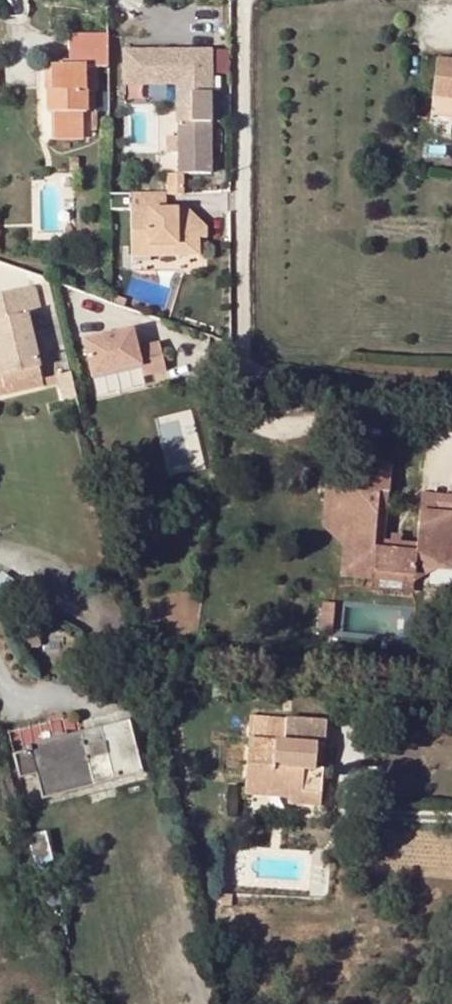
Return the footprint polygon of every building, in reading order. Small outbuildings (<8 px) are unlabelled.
[(69,63),(69,69),(51,69),(52,94),(48,94),(47,116),(51,116),(83,118),(86,118),(86,97),(95,97),(96,71),(108,71),(108,40),(69,40),(69,63)] [(436,59),(432,98),(451,100),(451,61),(436,59)] [(48,94),(52,94),(51,69),(44,69),(44,94),(48,94)] [(178,158),(178,178),(183,178),(211,178),(211,97),(193,96),(193,111),(178,110),(178,140),(165,140),(165,157),(178,158)] [(83,118),(51,116),(50,140),(82,142),(83,118)] [(166,178),(167,196),(183,196),(183,178),(178,178),(166,178)] [(192,231),(176,211),(148,212),(148,196),(130,196),(131,256),(176,257),(176,262),(199,262),(199,242),(206,242),(206,234),(199,227),(192,231)] [(148,212),(176,211),(183,211),(183,196),(167,196),(148,196),(148,212)] [(183,211),(176,211),(192,231),(199,227),(183,211)] [(2,392),(41,384),(27,319),(25,306),(21,293),(0,297),(0,380),(2,392)] [(130,330),(77,337),(82,377),(136,369),(130,330)] [(169,369),(171,335),(157,334),(154,368),(169,369)] [(58,380),(59,387),(64,405),(77,402),(71,377),(58,380)] [(41,384),(2,392),(0,392),(0,400),(59,387),(58,380),(41,384)] [(375,576),(413,579),(414,567),(451,570),(451,520),(418,518),(416,556),(373,552),(377,495),(387,496),(389,468),(356,465),(354,491),(326,488),(323,530),(344,533),(342,556),(340,581),(374,584),(375,576)] [(323,530),(342,556),(344,533),(323,530)] [(413,587),(413,579),(375,576),(374,584),(413,587)] [(40,653),(38,628),(23,628),(25,654),(40,653)] [(290,808),(320,809),(323,773),(315,773),(316,749),(325,750),(327,724),(286,721),(285,744),(249,742),(245,789),(291,793),(290,801),(290,808)] [(129,725),(100,733),(114,784),(142,777),(129,725)] [(100,733),(82,738),(94,789),(114,784),(100,733)] [(29,755),(12,759),(18,783),(36,778),(43,802),(94,789),(82,738),(28,752),(29,755)] [(316,749),(315,773),(323,773),(325,750),(316,749)] [(245,798),(290,801),(291,793),(245,789),(245,798)] [(232,899),(221,898),(220,909),(232,909),(232,899)] [(65,924),(63,911),(48,914),(52,927),(65,924)]
